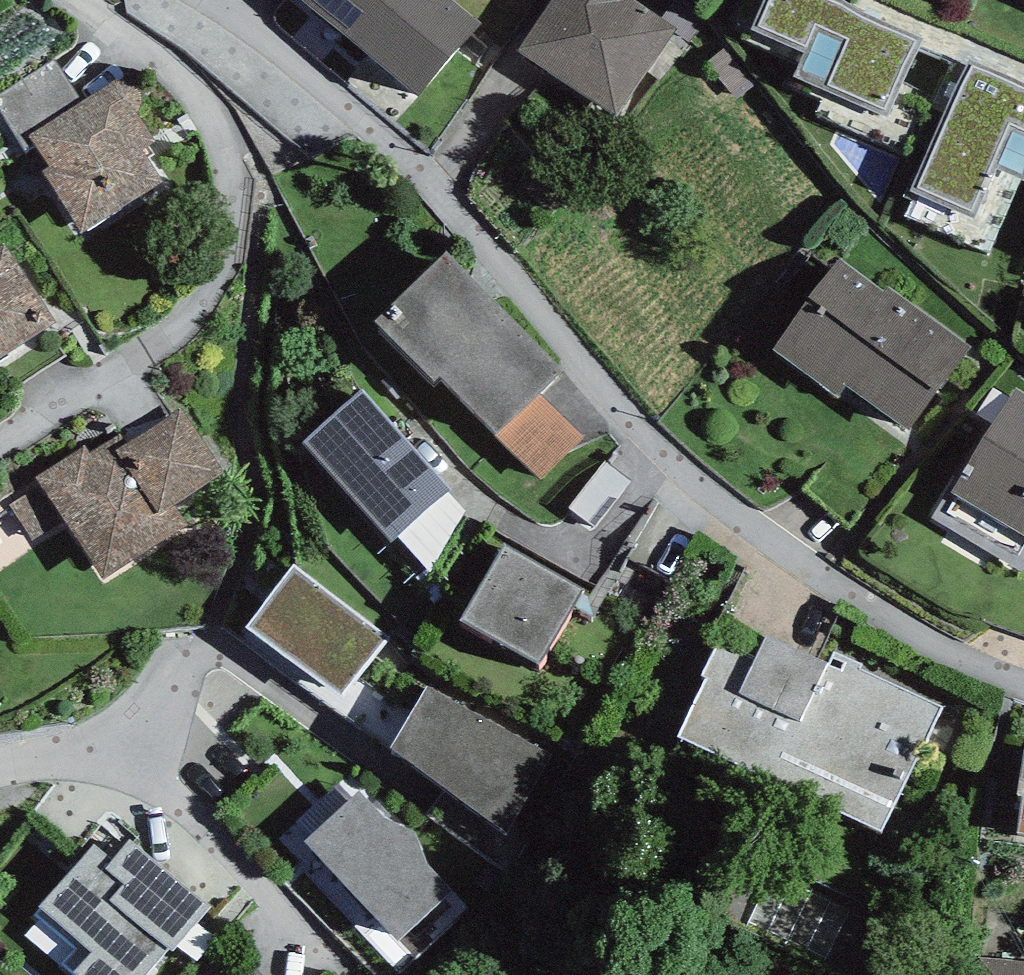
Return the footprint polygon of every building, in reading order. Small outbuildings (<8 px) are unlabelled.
[(477,24),(449,0),(304,0),(416,96),(477,24)] [(519,51),(615,115),(677,29),(635,0),(553,0),(519,51)] [(732,20),(747,27),(742,39),(799,63),(793,76),(886,117),(921,38),(865,13),(847,1),(845,0),(741,0),(732,20)] [(82,100),(54,58),(0,94),(0,113),(27,153),(35,147),(27,136),(82,100)] [(970,60),(911,190),(973,219),(994,166),(1023,180),(1023,178),(1023,85),(970,60)] [(81,234),(161,182),(140,150),(155,141),(136,114),(139,111),(141,106),(142,101),(141,96),(139,90),(135,86),(128,83),(120,82),(112,80),(82,100),(27,136),(35,147),(48,166),(42,170),(81,234)] [(57,323),(3,244),(0,246),(0,360),(57,323)] [(563,371),(446,251),(375,321),(434,381),(440,376),(498,435),(539,393),(563,371)] [(883,291),(840,258),(773,350),(836,396),(845,386),(908,430),(971,347),(888,286),(883,291)] [(1016,388),(960,480),(954,477),(928,519),(1023,575),(1023,573),(1023,393),(1016,388)] [(449,490),(363,390),(303,442),(391,543),(397,537),(447,492),(449,490)] [(585,438),(539,393),(498,435),(544,479),(585,438)] [(83,446),(34,478),(40,487),(63,521),(103,580),(184,525),(171,507),(221,474),(178,410),(127,445),(120,434),(89,455),(83,446)] [(595,530),(631,484),(604,463),(568,508),(595,530)] [(34,540),(63,521),(40,487),(11,506),(34,540)] [(465,512),(447,492),(397,537),(430,573),(465,512)] [(583,590),(505,545),(460,620),(538,664),(583,590)] [(390,638),(293,564),(246,627),(341,699),(390,638)] [(830,667),(764,636),(754,657),(717,639),(700,675),(706,678),(679,736),(880,831),(937,710),(856,672),(858,666),(835,656),(830,667)] [(552,754),(428,686),(391,747),(444,786),(423,814),(508,875),(561,777),(543,770),(552,754)] [(398,942),(452,890),(425,862),(414,832),(383,818),(359,791),(304,841),(398,942)] [(93,844),(38,906),(91,952),(74,971),(78,974),(147,974),(169,949),(173,951),(211,906),(130,838),(113,859),(93,844)] [(978,974),(1023,974),(1023,962),(980,958),(978,974)] [(250,960),(235,974),(264,974),(250,960)]
